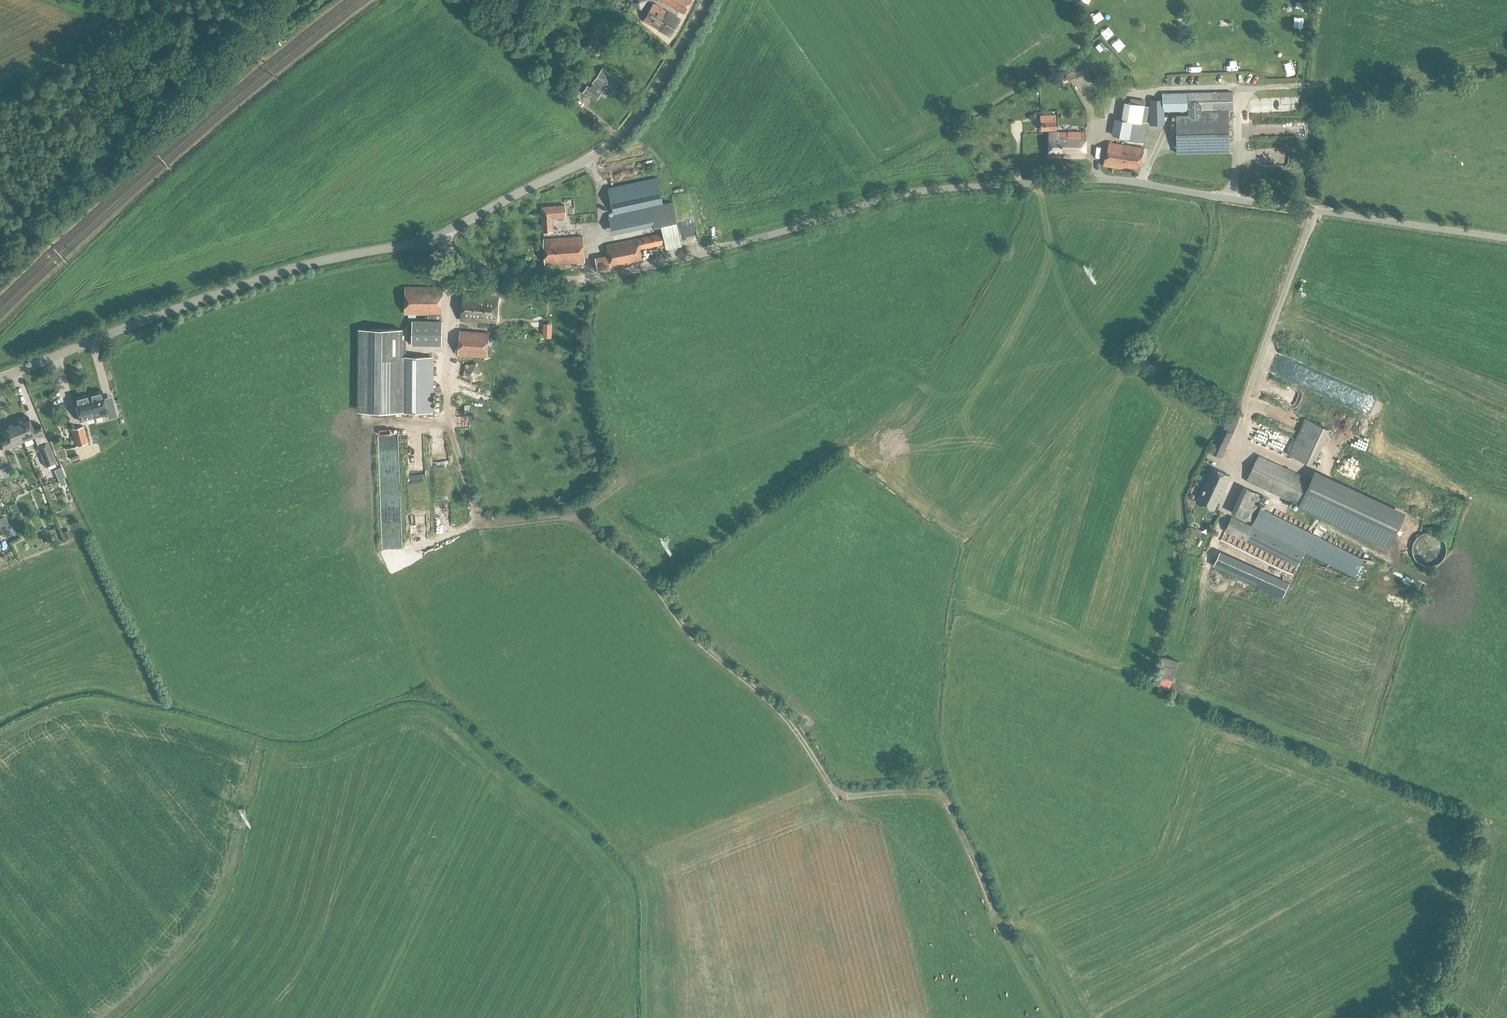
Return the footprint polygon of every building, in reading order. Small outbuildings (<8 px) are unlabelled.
[(633,2),(632,4),(640,9),(645,0),(630,0),(633,2)] [(691,0),(660,0),(683,13),(691,0)] [(671,37),(680,20),(654,5),(644,21),(671,37)] [(1092,23),(1101,17),(1096,10),(1087,16),(1092,23)] [(1103,41),(1112,34),(1106,26),(1097,32),(1103,41)] [(596,55),(601,47),(590,40),(585,48),(596,55)] [(1118,40),(1109,47),(1114,53),(1123,47),(1118,40)] [(1273,73),(1273,61),(1261,61),(1260,73),(1273,73)] [(1287,75),(1296,71),(1291,61),(1282,65),(1287,75)] [(548,79),(556,70),(550,65),(542,74),(548,79)] [(610,95),(620,80),(603,69),(594,83),(590,88),(588,86),(583,92),(595,100),(600,93),(606,97),(608,93),(610,95)] [(1166,113),(1233,112),(1233,92),(1165,94),(1166,113)] [(1151,124),(1165,124),(1165,101),(1151,101),(1151,124)] [(1144,109),(1126,106),(1123,123),(1116,122),(1113,138),(1144,143),(1147,127),(1141,126),(1144,109)] [(1230,155),(1229,118),(1229,112),(1189,113),(1189,115),(1176,116),(1178,156),(1230,155)] [(1042,130),(1056,129),(1055,116),(1041,116),(1042,130)] [(1085,158),(1085,133),(1050,133),(1050,158),(1085,158)] [(1139,173),(1144,149),(1108,142),(1104,167),(1139,173)] [(664,203),(658,177),(608,188),(614,214),(608,215),(612,233),(654,224),(660,223),(656,205),(664,203)] [(660,223),(654,224),(655,227),(662,226),(667,249),(682,246),(673,201),(664,203),(656,205),(660,223)] [(566,207),(543,208),(544,232),(553,232),(553,218),(566,218),(566,207)] [(662,234),(638,238),(640,248),(640,249),(664,244),(662,234)] [(546,265),(585,263),(583,238),(544,240),(546,265)] [(612,254),(595,257),(598,271),(643,261),(642,259),(640,249),(640,248),(638,238),(610,244),(612,254)] [(497,287),(487,286),(486,294),(496,295),(496,294),(499,294),(499,289),(496,288),(497,287)] [(429,311),(441,311),(441,288),(407,288),(407,311),(429,311)] [(496,322),(498,298),(465,294),(463,318),(496,322)] [(429,311),(428,320),(441,320),(441,311),(429,311)] [(413,339),(413,344),(441,345),(442,320),(441,320),(428,320),(413,320),(413,339)] [(432,358),(402,357),(402,330),(361,330),(361,409),(431,411),(432,358)] [(487,358),(490,332),(460,330),(458,355),(487,358)] [(98,364),(90,366),(94,378),(101,376),(98,364)] [(463,402),(463,390),(454,390),(454,402),(463,402)] [(101,391),(87,394),(93,418),(107,414),(108,419),(116,417),(111,396),(103,398),(101,391)] [(1295,391),(1290,402),(1309,410),(1314,399),(1295,391)] [(473,405),(487,405),(488,392),(473,392),(473,405)] [(87,394),(74,398),(80,421),(93,418),(87,394)] [(115,405),(118,415),(124,413),(121,403),(115,405)] [(26,418),(15,423),(23,442),(34,437),(47,467),(55,463),(42,433),(38,422),(30,426),(26,418)] [(1234,430),(1237,421),(1229,418),(1226,427),(1234,430)] [(1312,465),(1329,429),(1305,418),(1288,454),(1312,465)] [(89,444),(100,442),(97,420),(86,421),(89,444)] [(1270,440),(1275,429),(1256,421),(1251,432),(1270,440)] [(0,439),(0,442),(3,450),(23,442),(15,423),(4,428),(7,436),(0,439)] [(58,424),(61,439),(68,437),(65,423),(58,424)] [(77,446),(88,443),(84,427),(73,431),(77,446)] [(1310,480),(1259,457),(1249,479),(1300,502),(1298,506),(1388,548),(1401,523),(1310,480)] [(61,468),(55,470),(61,484),(64,483),(62,477),(64,477),(61,468)] [(1214,510),(1231,477),(1213,468),(1197,502),(1214,510)] [(1250,519),(1262,491),(1246,484),(1234,512),(1250,519)] [(1263,505),(1277,511),(1280,506),(1265,500),(1263,505)] [(1232,517),(1225,529),(1227,531),(1238,536),(1256,545),(1286,560),(1298,565),(1313,534),(1261,508),(1252,527),(1232,517)] [(1412,548),(1412,549),(1412,551),(1412,552),(1413,554),(1413,555),(1414,556),(1414,558),(1415,559),(1416,560),(1417,561),(1418,562),(1419,563),(1421,564),(1422,565),(1423,566),(1425,566),(1426,566),(1428,567),(1429,567),(1430,567),(1432,566),(1433,566),(1435,566),(1436,565),(1438,565),(1439,564),(1440,563),(1441,562),(1442,561),(1443,560),(1444,559),(1445,557),(1445,556),(1446,554),(1446,553),(1446,552),(1447,550),(1447,549),(1446,547),(1446,546),(1446,544),(1445,543),(1445,541),(1444,540),(1443,539),(1442,538),(1441,537),(1440,536),(1439,535),(1437,534),(1436,534),(1435,533),(1433,533),(1432,532),(1430,532),(1429,532),(1427,532),(1426,533),(1424,533),(1423,534),(1421,534),(1420,535),(1419,536),(1418,537),(1417,538),(1416,539),(1415,540),(1414,542),(1413,543),(1413,545),(1412,546),(1412,548)]
